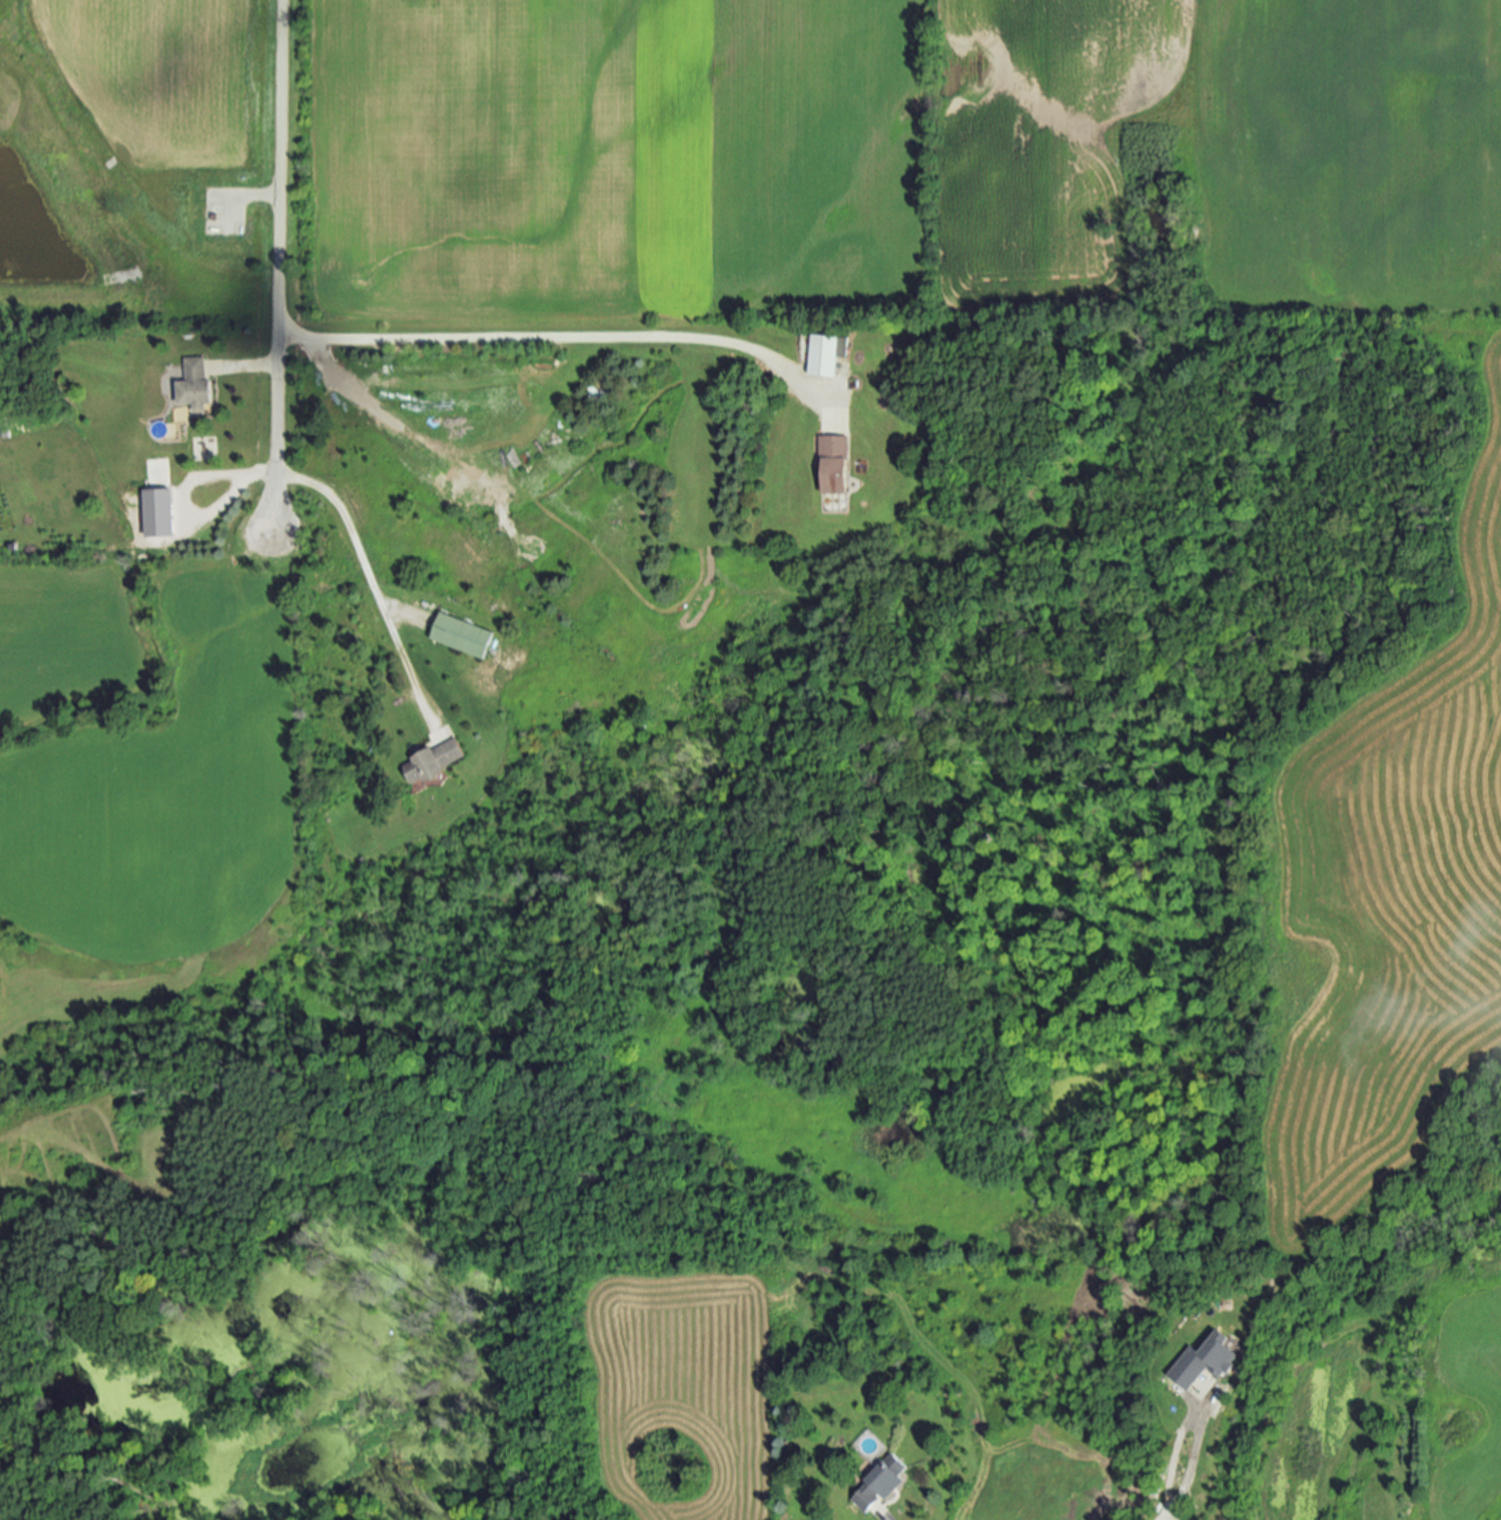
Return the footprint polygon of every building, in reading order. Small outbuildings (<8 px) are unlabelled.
[(849,338),(848,360),(838,359),(837,378),(811,377),(813,336),(849,338)] [(178,407),(178,383),(187,383),(186,359),(210,359),(212,413),(194,414),(194,406),(178,407)] [(823,437),(848,437),(848,494),(823,494),(823,437)] [(170,460),(171,490),(145,490),(145,460),(170,460)] [(147,490),(148,538),(176,537),(175,490),(147,490)] [(495,632),(442,614),(433,641),(486,659),(495,632)] [(467,762),(413,789),(401,764),(454,737),(467,762)] [(1196,1348),(1173,1378),(1193,1393),(1211,1371),(1226,1382),(1244,1358),(1232,1348),(1237,1342),(1224,1332),(1205,1356),(1196,1348)] [(869,1517),(850,1498),(892,1456),(903,1467),(896,1474),(904,1481),(869,1517)]
